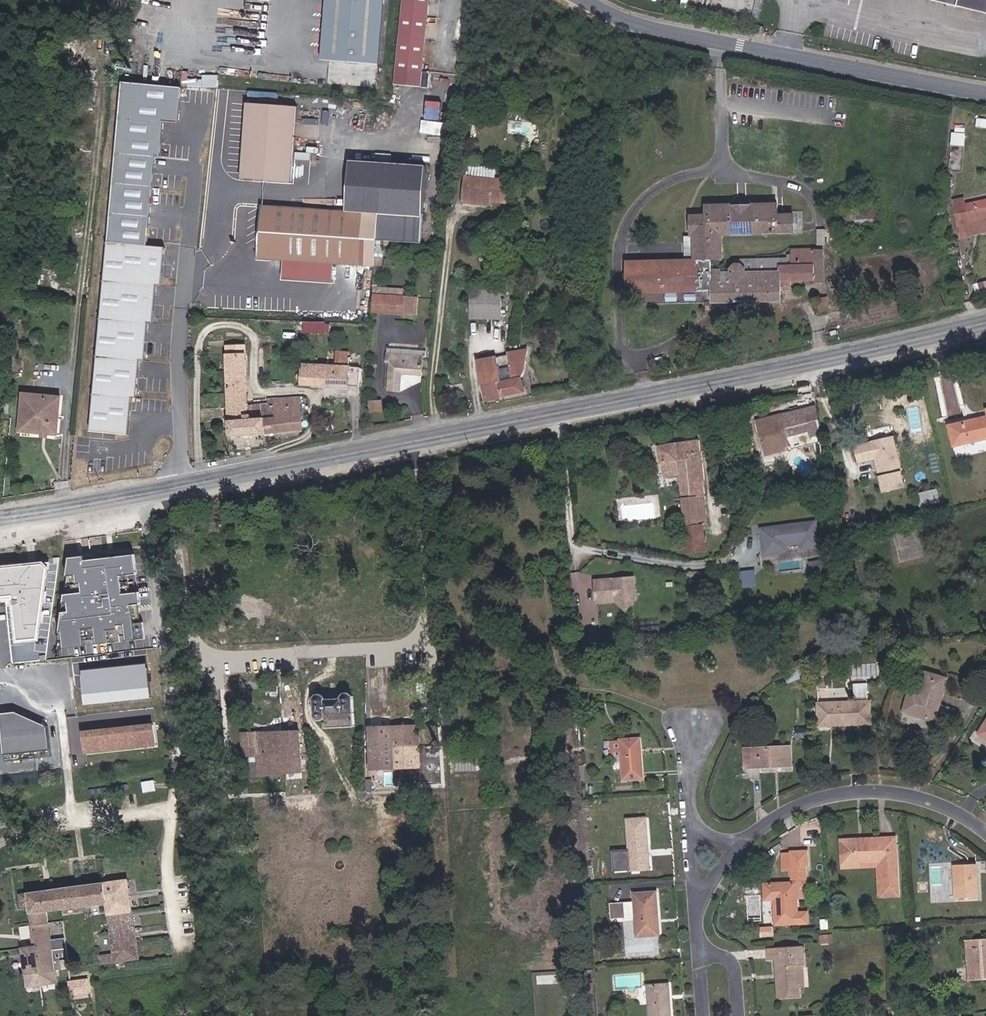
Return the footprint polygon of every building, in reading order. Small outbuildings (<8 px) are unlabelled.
[(321,68),(377,73),(384,0),(327,0),(321,68)] [(431,0),(406,0),(398,96),(423,98),(431,0)] [(985,17),(985,0),(915,0),(985,17)] [(755,37),(762,39),(763,30),(755,30),(755,37)] [(303,108),(253,104),(248,177),(297,183),(303,108)] [(953,144),(966,145),(967,132),(954,131),(953,144)] [(425,225),(430,164),(350,158),(346,206),(344,206),(344,201),(337,200),(336,205),(291,202),(281,201),(277,246),(277,255),(292,256),(302,257),(300,277),(338,280),(339,261),(379,264),(382,221),(425,225)] [(514,180),(470,175),(466,204),(493,209),(493,203),(511,206),(514,180)] [(965,239),(985,235),(985,201),(970,204),(969,199),(957,201),(965,239)] [(823,210),(868,208),(868,200),(850,201),(850,206),(823,207),(823,210)] [(830,279),(829,248),(799,249),(799,257),(780,258),(780,261),(743,262),(743,264),(739,268),(739,272),(728,272),(728,259),(722,259),(721,234),(794,232),(794,214),(778,214),(777,203),(706,205),(706,215),(691,215),(691,235),(694,235),(695,260),(627,262),(627,295),(710,294),(710,301),(777,299),(777,283),(777,277),(798,276),(812,276),(812,280),(830,279)] [(849,230),(870,228),(868,208),(823,210),(823,221),(849,220),(849,230)] [(107,240),(91,429),(129,432),(132,395),(137,395),(140,358),(145,358),(148,320),(153,321),(157,283),(162,283),(165,245),(107,240)] [(277,255),(277,246),(256,244),(255,263),(272,264),(273,262),(277,262),(277,265),(291,266),(292,256),(277,255)] [(495,299),(511,297),(509,268),(492,271),(495,299)] [(481,302),(495,299),(492,271),(477,273),(481,302)] [(985,287),(985,276),(974,279),(977,289),(985,287)] [(424,297),(378,295),(377,314),(422,318),(424,297)] [(812,308),(825,308),(825,297),(813,297),(812,308)] [(812,317),(825,317),(825,308),(812,308),(812,317)] [(328,319),(307,318),(306,333),(327,334),(328,319)] [(428,349),(391,345),(389,364),(393,365),(391,392),(405,394),(406,376),(427,377),(428,349)] [(527,348),(474,360),(483,387),(484,404),(528,396),(523,378),(527,348)] [(339,365),(307,364),(305,386),(354,389),(354,352),(340,351),(339,365)] [(389,386),(388,378),(376,379),(377,388),(389,386)] [(269,419),(233,422),(234,437),(306,431),(302,395),(270,397),(270,403),(254,404),(255,415),(268,412),(269,419)] [(62,400),(23,396),(20,430),(35,431),(34,435),(43,436),(44,436),(44,435),(47,435),(47,436),(49,437),(58,437),(62,400)] [(775,443),(785,441),(784,435),(806,431),(807,437),(819,435),(815,409),(770,418),(771,421),(756,424),(763,454),(777,452),(775,443)] [(973,421),(974,422),(948,428),(952,449),(985,440),(985,418),(973,421)] [(894,439),(855,448),(858,463),(874,460),(882,494),(906,488),(894,439)] [(786,450),(785,441),(775,443),(777,452),(786,450)] [(711,524),(701,442),(691,443),(694,459),(679,461),(681,485),(687,527),(705,525),(711,524)] [(664,478),(665,487),(681,485),(679,461),(694,459),(691,443),(658,447),(663,479),(664,478)] [(937,489),(918,494),(922,506),(940,502),(937,489)] [(819,520),(761,526),(764,555),(791,552),(790,544),(802,543),(802,549),(822,547),(819,520)] [(705,525),(687,527),(689,552),(702,550),(709,549),(705,525)] [(896,534),(900,560),(925,556),(921,530),(896,534)] [(139,608),(133,550),(71,558),(62,617),(139,608)] [(0,566),(0,596),(14,595),(18,639),(36,637),(48,561),(0,566)] [(757,570),(744,570),(744,586),(758,586),(757,570)] [(635,575),(591,578),(592,603),(615,602),(625,611),(637,599),(635,575)] [(62,617),(58,649),(86,646),(85,641),(97,639),(98,645),(121,642),(120,636),(127,636),(128,641),(143,639),(139,608),(62,617)] [(145,663),(82,670),(86,705),(149,697),(145,663)] [(785,680),(789,687),(806,678),(805,666),(785,680)] [(825,671),(813,671),(815,693),(826,692),(825,671)] [(946,680),(922,674),(914,699),(906,697),(901,715),(934,724),(946,680)] [(339,683),(331,684),(331,685),(331,689),(330,693),(324,692),(317,693),(314,700),(315,717),(316,719),(320,720),(326,718),(326,728),(354,726),(354,697),(350,692),(347,692),(345,698),(339,692),(339,683)] [(870,703),(864,703),(863,685),(849,685),(850,704),(817,707),(818,729),(871,726),(870,703)] [(6,764),(52,759),(49,727),(17,712),(0,714),(0,715),(6,764)] [(978,737),(985,742),(985,724),(978,737)] [(156,745),(153,725),(84,732),(86,753),(156,745)] [(414,726),(368,729),(369,768),(417,766),(414,726)] [(793,740),(806,740),(806,731),(793,731),(793,740)] [(301,732),(242,736),(242,756),(257,756),(259,774),(303,772),(301,732)] [(623,740),(625,780),(642,780),(641,739),(623,740)] [(750,755),(742,755),(743,772),(791,770),(789,750),(749,752),(750,755)] [(669,821),(686,819),(681,761),(630,766),(632,790),(667,787),(669,821)] [(629,862),(649,861),(646,819),(627,821),(629,862)] [(243,828),(235,828),(236,848),(245,848),(243,828)] [(222,830),(215,830),(216,850),(224,849),(222,830)] [(840,837),(841,869),(877,867),(878,897),(902,897),(899,835),(840,837)] [(784,882),(792,881),(792,885),(793,889),(805,888),(804,871),(807,872),(806,857),(791,857),(792,866),(783,865),(784,882)] [(954,901),(978,900),(977,864),(952,866),(954,901)] [(25,926),(43,924),(42,916),(99,909),(104,956),(90,957),(92,966),(137,959),(135,939),(129,940),(122,881),(10,895),(12,909),(22,908),(25,926)] [(807,916),(794,917),(793,903),(793,889),(792,885),(761,886),(763,904),(771,903),(774,929),(807,927),(807,916)] [(806,903),(805,888),(793,889),(793,903),(806,903)] [(636,940),(660,939),(656,893),(634,894),(635,920),(636,940)] [(610,921),(626,921),(625,904),(610,905),(610,921)] [(44,935),(43,924),(25,926),(22,926),(24,937),(44,935)] [(44,935),(24,937),(12,939),(16,976),(62,969),(60,962),(48,963),(44,935)] [(967,941),(970,983),(985,982),(985,940),(967,941)] [(767,963),(776,962),(779,1001),(800,1000),(798,967),(803,967),(802,950),(766,952),(767,963)] [(652,1015),(671,1015),(668,987),(650,988),(652,1015)]
